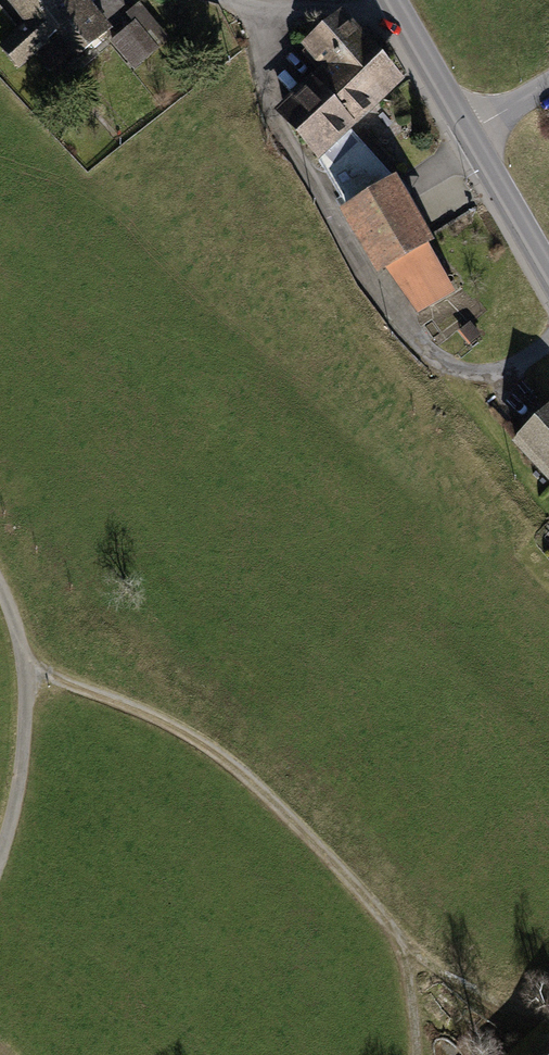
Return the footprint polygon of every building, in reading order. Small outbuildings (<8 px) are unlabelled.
[(3,54),(20,75),(40,59),(60,82),(125,28),(101,0),(21,0),(6,13),(25,35),(3,54)] [(409,87),(340,17),(302,54),(321,75),(275,120),(324,170),(409,87)] [(158,55),(134,30),(112,51),(137,76),(158,55)] [(346,202),(377,185),(368,169),(349,180),(343,169),(332,175),(346,202)] [(396,186),(339,219),(375,280),(384,278),(412,326),(460,298),(396,186)] [(548,406),(509,445),(548,485),(548,406)] [(531,1054),(548,1054),(548,1039),(531,1054)]
